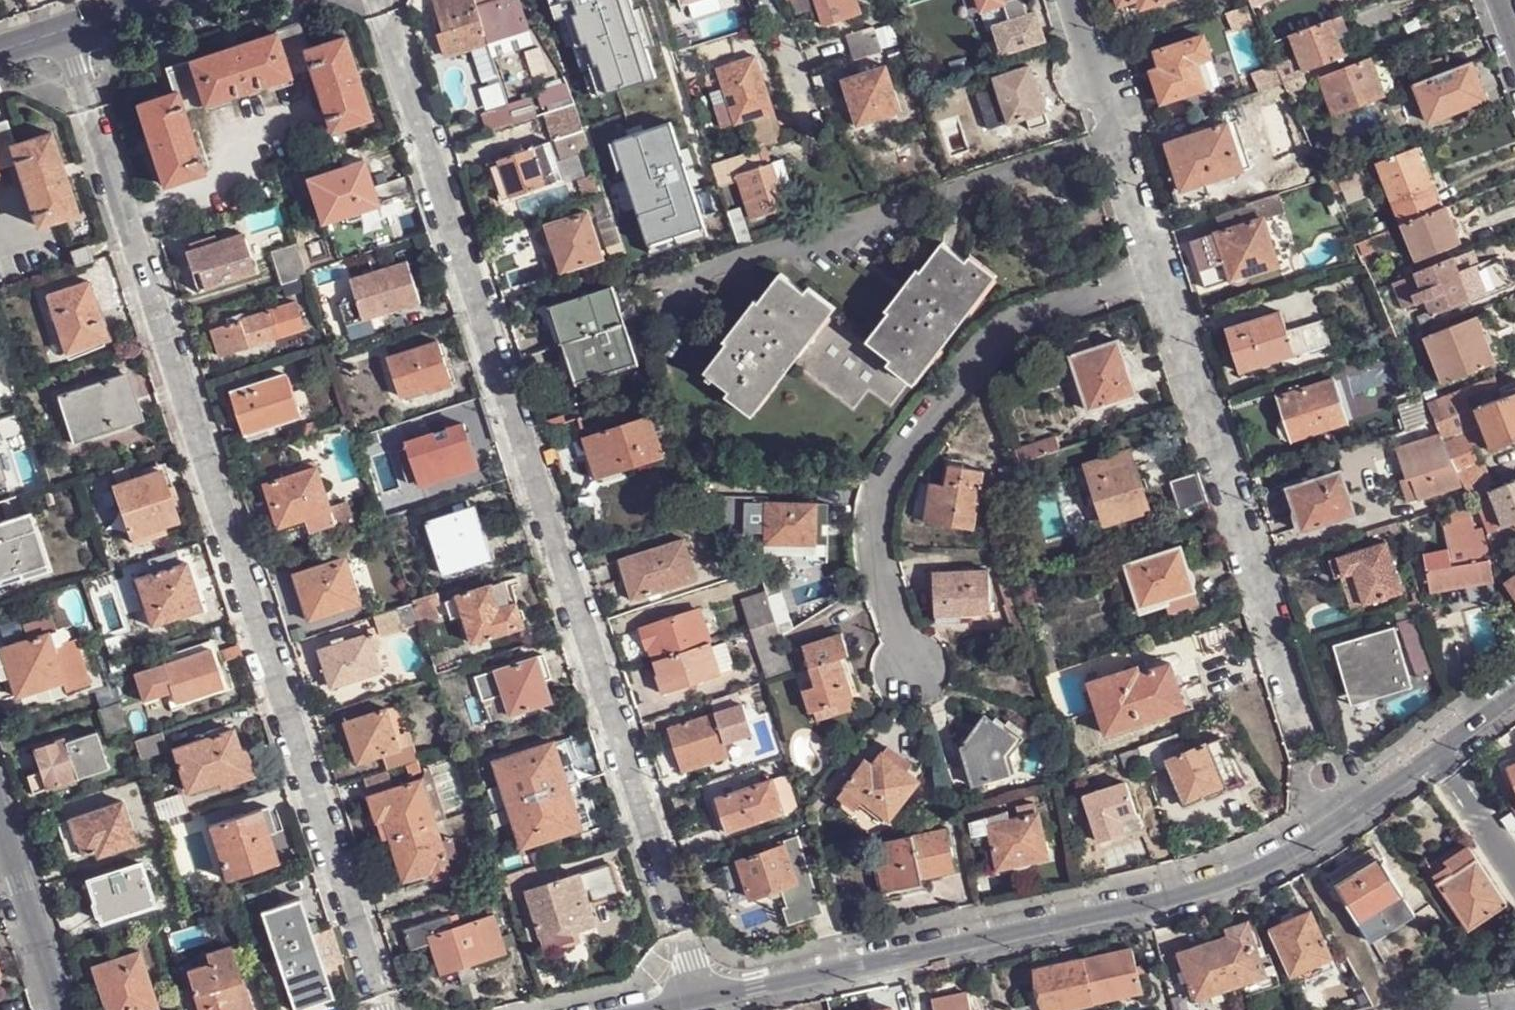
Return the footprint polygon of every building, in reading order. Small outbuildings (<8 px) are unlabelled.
[(442,15),(442,17),(446,15),(450,29),(439,32),(447,55),(475,46),(490,42),(476,0),(436,0),(442,15)] [(490,42),(531,28),(528,18),(526,18),(522,6),(517,7),(514,0),(476,0),(490,42)] [(635,0),(556,0),(644,261),(713,238),(635,0)] [(664,11),(673,7),(676,6),(674,0),(660,0),(664,11)] [(829,1),(819,5),(825,24),(860,12),(856,0),(829,0),(829,1)] [(983,10),(989,27),(996,25),(1005,53),(1048,39),(1038,8),(1028,11),(1025,0),(980,0),(983,10)] [(1143,10),(1173,0),(1140,0),(1143,10)] [(1289,38),(1279,14),(1270,19),(1262,0),(1250,0),(1252,6),(1269,46),(1289,38)] [(1252,6),(1226,14),(1234,35),(1248,30),(1257,67),(1249,70),(1259,93),(1286,85),(1285,83),(1269,46),(1252,6)] [(664,11),(674,45),(684,41),(673,7),(664,11)] [(442,15),(434,17),(439,32),(450,29),(446,15),(442,17),(442,15)] [(1309,72),(1347,57),(1338,35),(1348,31),(1347,28),(1345,22),(1343,17),(1293,36),(1301,58),(1307,73),(1309,72)] [(265,83),(290,75),(310,67),(331,128),(371,115),(344,35),(307,46),(299,23),(166,67),(174,90),(137,103),(164,184),(203,171),(182,108),(203,101),(204,102),(228,94),(236,92),(237,95),(259,88),(257,85),(265,83)] [(856,59),(882,50),(874,25),(847,33),(856,59)] [(1205,37),(1158,53),(1162,70),(1153,73),(1163,104),(1213,88),(1205,62),(1212,59),(1205,37)] [(490,42),(475,46),(486,80),(501,76),(490,42)] [(752,119),(769,113),(758,78),(764,76),(757,55),(718,68),(729,101),(736,122),(737,124),(752,119)] [(1384,55),(1373,59),(1387,97),(1398,92),(1384,55)] [(1307,73),(1301,58),(1295,61),(1302,76),(1307,73)] [(1428,65),(1433,78),(1452,71),(1447,58),(1428,65)] [(1321,79),(1335,116),(1387,97),(1373,59),(1321,79)] [(1488,101),(1474,63),(1452,71),(1433,78),(1420,83),(1415,86),(1429,123),(1488,101)] [(887,66),(868,72),(873,82),(847,91),(847,88),(825,95),(827,99),(848,93),(860,126),(903,112),(887,66)] [(996,77),(1011,123),(1028,118),(1033,130),(1052,124),(1048,112),(1047,109),(1049,102),(1046,95),(1040,91),(1032,66),(996,77)] [(1397,74),(1402,90),(1415,86),(1420,83),(1413,67),(1397,74)] [(868,72),(844,80),(847,88),(847,91),(873,82),(868,72)] [(1307,84),(1310,84),(1309,72),(1307,73),(1302,76),(1285,83),(1286,85),(1288,92),(1307,84)] [(291,80),(290,75),(265,83),(267,88),(291,80)] [(501,76),(486,80),(495,108),(510,103),(509,101),(501,76)] [(764,76),(758,78),(769,113),(776,110),(764,76)] [(573,97),(569,82),(542,91),(546,105),(573,97)] [(1307,84),(1288,92),(1294,105),(1312,97),(1307,84)] [(540,108),(535,93),(509,101),(510,103),(513,116),(540,108)] [(231,100),(228,94),(204,102),(206,108),(231,100)] [(546,105),(549,111),(576,102),(573,97),(546,105)] [(736,122),(729,101),(716,106),(723,127),(736,122)] [(546,111),(560,150),(588,141),(576,102),(549,111),(546,111)] [(495,108),(484,111),(490,130),(515,121),(513,116),(510,103),(495,108)] [(1183,191),(1206,184),(1245,172),(1240,155),(1248,152),(1237,120),(1236,121),(1231,106),(1204,115),(1208,130),(1167,144),(1177,175),(1183,191)] [(515,121),(541,114),(540,108),(513,116),(515,121)] [(769,113),(752,119),(762,148),(784,140),(776,110),(769,113)] [(15,161),(37,225),(77,212),(50,131),(14,143),(6,121),(0,122),(0,166),(15,161)] [(588,141),(560,150),(562,157),(590,148),(588,141)] [(500,159),(483,165),(496,203),(513,197),(559,181),(547,143),(500,159)] [(799,203),(791,183),(782,186),(774,163),(768,163),(762,148),(714,163),(721,186),(735,181),(733,176),(740,174),(744,187),(738,189),(742,199),(747,197),(754,219),(799,203)] [(1417,150),(1379,164),(1404,226),(1441,211),(1417,150)] [(344,164),(307,176),(315,202),(320,200),(326,220),(347,213),(362,208),(379,203),(364,157),(344,164)] [(1328,184),(1338,179),(1334,170),(1324,174),(1326,179),(1328,184)] [(594,172),(583,176),(589,194),(600,191),(594,172)] [(1359,172),(1339,179),(1343,191),(1364,183),(1359,172)] [(1175,194),(1183,191),(1177,175),(1171,178),(1175,194)] [(1183,191),(1175,194),(1180,208),(1211,197),(1206,184),(1183,191)] [(1218,238),(1197,245),(1211,287),(1232,279),(1233,282),(1281,266),(1265,219),(1280,215),(1273,195),(1216,213),(1222,233),(1217,234),(1218,238)] [(315,202),(321,222),(326,220),(320,200),(315,202)] [(742,207),(729,211),(740,244),(753,240),(742,207)] [(362,208),(347,213),(348,219),(360,215),(363,214),(362,208)] [(1461,244),(1447,209),(1441,211),(1404,226),(1418,262),(1461,244)] [(604,257),(589,211),(548,224),(564,271),(604,257)] [(609,246),(621,242),(612,215),(600,220),(609,246)] [(255,269),(243,231),(215,240),(213,235),(206,237),(208,242),(189,248),(203,286),(255,269)] [(1394,246),(1388,232),(1365,240),(1371,255),(1394,246)] [(306,269),(297,241),(270,250),(282,284),(308,275),(306,269)] [(890,312),(869,339),(892,359),(914,375),(948,332),(955,322),(989,277),(967,260),(943,242),(921,270),(890,312)] [(69,250),(75,266),(92,260),(87,244),(69,250)] [(184,250),(198,288),(200,287),(203,286),(189,248),(186,250),(184,250)] [(989,277),(998,277),(970,255),(967,260),(989,277)] [(421,300),(407,257),(399,260),(378,267),(351,276),(355,289),(335,296),(344,324),(421,300)] [(1435,320),(1434,316),(1514,285),(1504,262),(1483,269),(1462,278),(1460,272),(1455,259),(1416,274),(1431,311),(1419,317),(1422,325),(1435,320)] [(1482,264),(1460,272),(1462,278),(1483,269),(1482,264)] [(886,309),(890,312),(921,270),(918,268),(886,309)] [(781,273),(760,301),(729,343),(707,371),(711,374),(709,377),(714,381),(716,378),(732,390),(752,407),(786,363),(789,357),(794,352),(827,308),(806,292),(781,273)] [(998,277),(989,277),(955,322),(961,326),(998,277)] [(89,280),(47,293),(66,352),(103,339),(108,338),(89,280)] [(639,360),(615,286),(550,307),(550,308),(556,306),(567,338),(567,340),(569,339),(578,368),(582,379),(639,360)] [(827,308),(833,312),(836,308),(809,287),(806,292),(827,308)] [(726,340),(729,343),(760,301),(756,298),(726,340)] [(211,328),(220,354),(303,328),(295,301),(211,328)] [(567,338),(556,306),(550,308),(545,309),(551,327),(555,341),(556,342),(567,338)] [(833,312),(827,308),(794,352),(799,357),(833,312)] [(1228,328),(1241,372),(1332,344),(1325,323),(1288,333),(1282,313),(1228,328)] [(1491,314),(1478,319),(1495,363),(1509,358),(1491,314)] [(1444,384),(1496,364),(1495,363),(1478,319),(1477,318),(1425,337),(1444,384)] [(1396,336),(1392,326),(1382,330),(1388,348),(1400,344),(1399,341),(1396,336)] [(914,375),(915,384),(953,335),(948,332),(914,375)] [(1071,354),(1092,347),(1088,337),(1067,343),(1071,354)] [(105,344),(103,339),(66,352),(68,356),(105,344)] [(390,355),(403,395),(429,386),(431,392),(453,384),(452,380),(448,368),(444,356),(439,343),(438,339),(390,355)] [(578,368),(569,339),(567,340),(556,343),(557,346),(562,359),(566,373),(578,368)] [(1089,408),(1137,393),(1133,385),(1131,376),(1132,370),(1133,370),(1133,364),(1130,358),(1124,355),(1118,339),(1092,347),(1071,354),(1089,408)] [(444,341),(439,343),(444,356),(448,354),(444,341)] [(386,358),(377,361),(392,400),(400,397),(386,358)] [(915,384),(914,375),(892,359),(888,364),(910,380),(915,384)] [(752,407),(754,416),(791,366),(786,363),(752,407)] [(452,367),(448,368),(452,380),(456,379),(452,367)] [(145,419),(129,370),(120,373),(127,394),(131,394),(139,421),(145,419)] [(58,394),(73,442),(75,441),(74,437),(111,424),(113,429),(139,421),(131,394),(127,394),(120,373),(58,394)] [(301,415),(287,373),(255,384),(257,391),(235,399),(246,433),(301,415)] [(1427,404),(1436,422),(1442,436),(1446,445),(1448,447),(1466,486),(1470,496),(1480,492),(1493,486),(1482,461),(1478,463),(1471,445),(1489,438),(1478,408),(1472,410),(1467,398),(1499,386),(1495,378),(1427,404)] [(1337,381),(1284,397),(1278,398),(1286,418),(1284,420),(1281,426),(1282,433),(1286,438),(1292,441),(1298,439),(1351,423),(1337,381)] [(232,391),(235,399),(257,391),(255,384),(232,391)] [(754,416),(752,407),(732,390),(728,395),(754,416)] [(1478,408),(1489,438),(1494,450),(1514,443),(1514,394),(1504,398),(1478,408)] [(1407,431),(1436,422),(1427,404),(1425,399),(1400,407),(1407,431)] [(652,414),(587,435),(592,452),(594,459),(597,469),(625,460),(627,469),(630,468),(666,456),(652,414)] [(74,437),(75,441),(113,429),(111,424),(74,437)] [(473,444),(468,429),(459,431),(450,435),(440,438),(437,431),(408,440),(410,446),(420,478),(422,483),(471,468),(464,448),(473,444)] [(1033,456),(1038,455),(1059,448),(1055,436),(1029,444),(1033,456)] [(1446,445),(1442,436),(1399,451),(1409,483),(1414,482),(1421,502),(1466,486),(1448,447),(1446,445)] [(471,468),(479,465),(473,444),(464,448),(471,468)] [(409,481),(420,478),(410,446),(399,449),(409,481)] [(1128,449),(1087,463),(1106,522),(1148,509),(1128,449)] [(1038,455),(1033,456),(1018,461),(1019,462),(1021,470),(1041,464),(1038,455)] [(266,482),(281,525),(283,525),(307,517),(309,523),(312,530),(338,522),(333,509),(334,509),(317,458),(297,465),(300,472),(266,482)] [(625,460),(597,469),(600,476),(601,478),(603,477),(627,469),(625,460)] [(973,527),(983,468),(962,463),(951,462),(947,483),(942,482),(940,485),(934,518),(927,517),(926,519),(973,527)] [(166,463),(161,464),(162,471),(173,500),(178,498),(166,463)] [(629,472),(627,469),(603,477),(604,480),(629,472)] [(166,532),(163,524),(179,520),(173,500),(162,471),(141,477),(135,479),(114,486),(134,543),(166,532)] [(1170,481),(1179,511),(1206,502),(1196,472),(1170,481)] [(1342,472),(1289,488),(1296,509),(1295,514),(1299,527),(1301,529),(1302,531),(1356,515),(1342,472)] [(1414,482),(1409,483),(1402,486),(1408,505),(1421,502),(1414,482)] [(940,485),(933,483),(927,517),(934,518),(940,485)] [(1470,496),(1473,503),(1476,502),(1491,536),(1501,531),(1514,525),(1514,483),(1491,493),(1482,496),(1480,492),(1470,496)] [(768,501),(767,543),(769,542),(793,543),(818,544),(819,502),(768,501)] [(475,504),(471,506),(488,561),(493,559),(475,504)] [(446,574),(488,561),(471,506),(428,520),(446,574)] [(0,523),(0,580),(21,573),(23,579),(50,570),(31,513),(0,523)] [(1445,528),(1461,564),(1491,560),(1488,552),(1493,550),(1488,537),(1477,513),(1445,528)] [(1405,538),(1400,522),(1373,531),(1378,546),(1389,543),(1405,538)] [(686,539),(626,558),(634,581),(629,583),(629,585),(634,600),(652,594),(662,591),(668,589),(699,579),(686,539)] [(768,553),(787,553),(787,550),(793,550),(793,543),(769,542),(768,553)] [(1405,592),(1389,543),(1337,559),(1344,577),(1354,574),(1364,605),(1405,592)] [(1139,602),(1143,612),(1167,604),(1168,603),(1168,600),(1196,591),(1182,546),(1126,565),(1139,602)] [(634,581),(626,558),(617,561),(623,580),(627,579),(629,583),(634,581)] [(1344,577),(1337,559),(1330,561),(1336,579),(1344,577)] [(307,580),(299,582),(303,596),(311,621),(363,603),(361,594),(350,560),(328,567),(326,563),(303,570),(307,580)] [(1495,581),(1492,560),(1491,560),(1461,564),(1428,570),(1432,591),(1469,585),(1487,582),(1495,581)] [(203,609),(192,577),(188,578),(184,564),(183,563),(141,577),(150,608),(145,609),(151,626),(203,609)] [(188,563),(184,564),(188,578),(192,577),(188,563)] [(1139,602),(1126,565),(1111,570),(1123,607),(1139,602)] [(934,570),(936,613),(937,613),(937,608),(959,607),(960,612),(961,612),(991,610),(989,569),(934,570)] [(303,570),(296,573),(299,582),(307,580),(303,570)] [(23,579),(21,573),(0,580),(0,586),(23,579)] [(1354,574),(1344,577),(1353,608),(1364,605),(1354,574)] [(141,577),(136,579),(145,609),(150,608),(141,577)] [(526,626),(519,601),(511,603),(504,582),(504,580),(494,584),(494,582),(459,594),(460,596),(465,612),(474,642),(526,626)] [(1487,582),(1469,585),(1472,601),(1489,599),(1487,582)] [(427,595),(414,600),(415,602),(418,609),(421,622),(422,624),(442,617),(438,605),(443,603),(440,591),(427,595)] [(1196,591),(1168,600),(1168,603),(1167,604),(1170,613),(1176,611),(1192,606),(1200,603),(1196,591)] [(744,601),(753,629),(776,621),(767,594),(744,601)] [(453,616),(465,612),(460,596),(448,600),(453,616)] [(404,628),(421,622),(418,609),(415,602),(397,608),(404,628)] [(1425,605),(1395,613),(1418,679),(1439,673),(1422,617),(1429,615),(1425,605)] [(715,607),(702,611),(711,638),(723,634),(715,607)] [(936,619),(962,618),(961,612),(960,612),(959,607),(937,608),(937,613),(936,613),(936,619)] [(394,609),(372,616),(379,637),(401,630),(394,609)] [(643,628),(650,648),(652,647),(659,646),(663,658),(712,642),(711,638),(702,611),(701,610),(643,628)] [(64,649),(59,650),(69,679),(64,680),(55,651),(49,632),(57,629),(53,615),(22,625),(27,639),(1,647),(1,649),(7,668),(14,688),(17,695),(36,689),(40,703),(69,694),(68,691),(92,684),(78,638),(62,644),(64,649)] [(762,656),(785,649),(781,636),(776,621),(753,629),(762,656)] [(1140,624),(1133,627),(1137,642),(1145,640),(1140,624)] [(1395,627),(1362,637),(1363,641),(1354,643),(1357,651),(1344,655),(1346,670),(1354,694),(1365,690),(1391,695),(1414,688),(1395,627)] [(59,650),(64,649),(62,644),(57,629),(49,632),(55,651),(59,650)] [(382,671),(370,633),(346,641),(335,644),(320,649),(327,667),(327,670),(330,668),(336,686),(382,671)] [(806,645),(818,685),(805,689),(812,712),(816,711),(852,699),(856,697),(849,679),(843,658),(848,656),(851,655),(843,633),(806,645)] [(345,636),(333,640),(335,644),(346,641),(345,636)] [(1362,637),(1353,640),(1339,645),(1346,670),(1344,655),(1357,651),(1354,643),(1363,641),(1362,637)] [(211,648),(216,638),(161,656),(164,663),(211,648)] [(216,638),(211,648),(220,673),(227,670),(224,660),(220,648),(216,638)] [(664,695),(722,675),(721,672),(713,646),(712,642),(663,658),(656,661),(660,674),(658,675),(664,695)] [(726,642),(713,646),(721,672),(735,668),(726,642)] [(235,643),(220,648),(224,660),(239,656),(235,643)] [(652,647),(656,661),(663,658),(659,646),(652,647)] [(177,702),(224,688),(220,673),(211,648),(164,663),(133,673),(141,699),(172,688),(177,702)] [(792,669),(785,649),(762,656),(768,676),(792,669)] [(547,679),(539,655),(533,657),(540,680),(547,679)] [(849,679),(854,677),(848,656),(843,658),(849,679)] [(511,715),(554,702),(547,679),(540,680),(533,657),(497,669),(511,715)] [(1473,657),(1461,659),(1465,675),(1477,673),(1473,657)] [(1044,674),(1058,670),(1054,658),(1040,662),(1044,674)] [(1139,665),(1141,672),(1156,667),(1154,660),(1139,665)] [(1105,734),(1178,710),(1172,691),(1179,688),(1175,675),(1173,669),(1171,662),(1156,667),(1141,672),(1139,665),(1088,681),(1105,734)] [(336,686),(330,668),(327,670),(323,671),(329,689),(336,686)] [(1179,676),(1175,675),(1179,688),(1172,691),(1178,710),(1190,706),(1190,700),(1180,676),(1179,676)] [(1365,690),(1354,694),(1358,705),(1391,695),(1365,690)] [(855,709),(852,699),(816,711),(819,720),(855,709)] [(684,770),(730,755),(726,741),(753,733),(744,704),(670,728),(684,770)] [(348,722),(360,762),(385,755),(390,770),(420,760),(415,745),(417,744),(413,732),(398,736),(390,709),(348,722)] [(973,786),(1018,771),(1011,754),(1021,739),(995,720),(985,713),(960,747),(973,786)] [(998,715),(995,720),(1021,739),(1025,735),(998,715)] [(189,790),(220,781),(249,771),(241,749),(235,729),(210,736),(199,740),(175,748),(189,790)] [(1169,767),(1185,805),(1242,781),(1230,755),(1229,756),(1221,737),(1193,749),(1185,730),(1139,746),(1149,774),(1169,767)] [(65,738),(34,747),(41,771),(28,775),(35,793),(110,768),(98,731),(66,741),(65,738)] [(135,739),(141,758),(168,749),(162,731),(135,739)] [(197,735),(199,740),(210,736),(208,731),(197,735)] [(583,828),(594,824),(592,818),(587,805),(593,803),(591,794),(585,796),(572,759),(568,746),(574,744),(572,737),(555,742),(583,828)] [(525,847),(583,828),(555,742),(497,761),(525,847)] [(249,771),(257,776),(248,747),(241,749),(249,771)] [(892,747),(887,754),(910,772),(914,767),(915,766),(892,747)] [(875,815),(879,810),(891,819),(921,782),(921,780),(910,772),(887,754),(885,753),(875,765),(869,760),(865,765),(848,785),(840,797),(856,810),(862,803),(875,815)] [(257,776),(249,771),(220,781),(221,787),(257,776)] [(774,777),(721,796),(726,810),(717,813),(724,833),(785,812),(774,777)] [(371,796),(379,821),(387,819),(391,831),(393,839),(406,881),(435,872),(436,878),(437,879),(454,873),(450,860),(444,841),(424,780),(371,796)] [(156,803),(161,820),(188,811),(183,794),(156,803)] [(726,810),(721,796),(712,799),(717,813),(726,810)] [(1019,803),(1022,816),(1013,818),(993,823),(990,813),(972,818),(976,833),(990,830),(994,844),(999,868),(1050,857),(1037,799),(1019,803)] [(137,844),(124,801),(69,819),(76,841),(78,841),(83,854),(96,850),(98,857),(137,844)] [(927,817),(924,808),(912,811),(915,821),(927,817)] [(1013,818),(1011,809),(990,813),(993,823),(1013,818)] [(879,810),(875,815),(888,824),(891,819),(879,810)] [(245,814),(235,818),(238,825),(248,822),(245,814)] [(211,825),(229,880),(244,875),(255,871),(280,863),(279,860),(273,862),(265,836),(271,834),(265,816),(248,822),(238,825),(235,818),(211,825)] [(58,822),(70,858),(83,854),(78,841),(76,841),(69,819),(58,822)] [(948,827),(900,838),(902,844),(887,848),(890,863),(879,865),(880,868),(890,865),(896,888),(928,881),(929,886),(932,886),(930,876),(959,869),(959,867),(957,867),(948,827)] [(273,862),(279,860),(271,834),(265,836),(273,862)] [(783,840),(786,845),(799,882),(776,890),(789,928),(825,915),(798,835),(783,840)] [(454,838),(444,841),(450,860),(460,856),(454,838)] [(900,838),(886,841),(887,848),(902,844),(900,838)] [(992,870),(999,868),(994,844),(986,846),(992,870)] [(739,861),(752,897),(776,890),(799,882),(786,845),(739,861)] [(1356,862),(1397,929),(1419,917),(1405,895),(1377,848),(1356,862)] [(487,861),(493,881),(503,878),(503,876),(497,858),(487,861)] [(1510,903),(1480,858),(1477,860),(1458,874),(1457,871),(1439,881),(1471,927),(1510,903)] [(1375,943),(1397,929),(1356,862),(1334,875),(1361,921),(1375,943)] [(141,863),(89,880),(96,900),(97,902),(94,902),(98,916),(101,917),(103,922),(155,904),(141,863)] [(531,890),(543,932),(541,933),(546,949),(577,939),(575,931),(591,925),(594,919),(594,916),(583,881),(588,880),(596,902),(622,895),(612,864),(531,890)] [(888,895),(896,888),(890,865),(880,868),(884,886),(885,886),(888,895)] [(531,867),(503,876),(503,878),(507,889),(518,886),(518,885),(535,879),(531,867)] [(258,880),(255,871),(244,875),(248,883),(258,880)] [(85,904),(96,900),(89,880),(78,883),(85,904)] [(896,888),(888,895),(902,892),(903,893),(929,886),(928,881),(896,888)] [(507,889),(511,902),(522,899),(518,886),(507,889)] [(903,893),(902,892),(888,895),(885,886),(884,886),(883,887),(885,898),(903,894),(903,893)] [(261,911),(291,1002),(332,990),(302,898),(261,911)] [(1272,927),(1292,974),(1306,971),(1332,960),(1334,957),(1314,910),(1313,910),(1305,912),(1293,918),(1286,921),(1272,927)] [(506,953),(495,917),(460,928),(456,915),(452,917),(451,915),(406,929),(413,950),(433,943),(443,974),(459,968),(463,967),(461,963),(469,961),(471,964),(474,964),(506,953)] [(1217,939),(1233,985),(1238,984),(1267,975),(1263,961),(1249,921),(1230,926),(1232,935),(1217,939)] [(1181,951),(1197,997),(1198,997),(1213,992),(1233,985),(1217,939),(1181,951)] [(243,978),(242,979),(232,946),(207,954),(210,963),(188,971),(201,1009),(253,1009),(243,978)] [(1135,949),(1085,959),(1093,1003),(1144,992),(1135,949)] [(109,1009),(160,1009),(142,952),(94,967),(109,1009)] [(1037,969),(1042,988),(1046,1009),(1060,1009),(1070,1008),(1093,1003),(1085,959),(1037,969)] [(1272,959),(1263,961),(1267,975),(1238,984),(1242,994),(1280,983),(1272,959)] [(1336,968),(1332,960),(1306,971),(1310,980),(1336,968)] [(478,980),(474,964),(471,964),(463,967),(459,968),(465,985),(478,980)] [(1236,996),(1242,994),(1238,984),(1233,985),(1236,996)] [(1042,988),(1029,991),(1031,1003),(1033,1009),(1046,1009),(1042,988)] [(294,1009),(299,1009),(328,1001),(335,999),(332,990),(291,1002),(294,1009)] [(937,1009),(975,1009),(971,990),(935,998),(937,1009)] [(1216,999),(1213,992),(1198,997),(1202,1004),(1216,999)] [(328,1001),(299,1009),(322,1009),(329,1008),(328,1001)]
